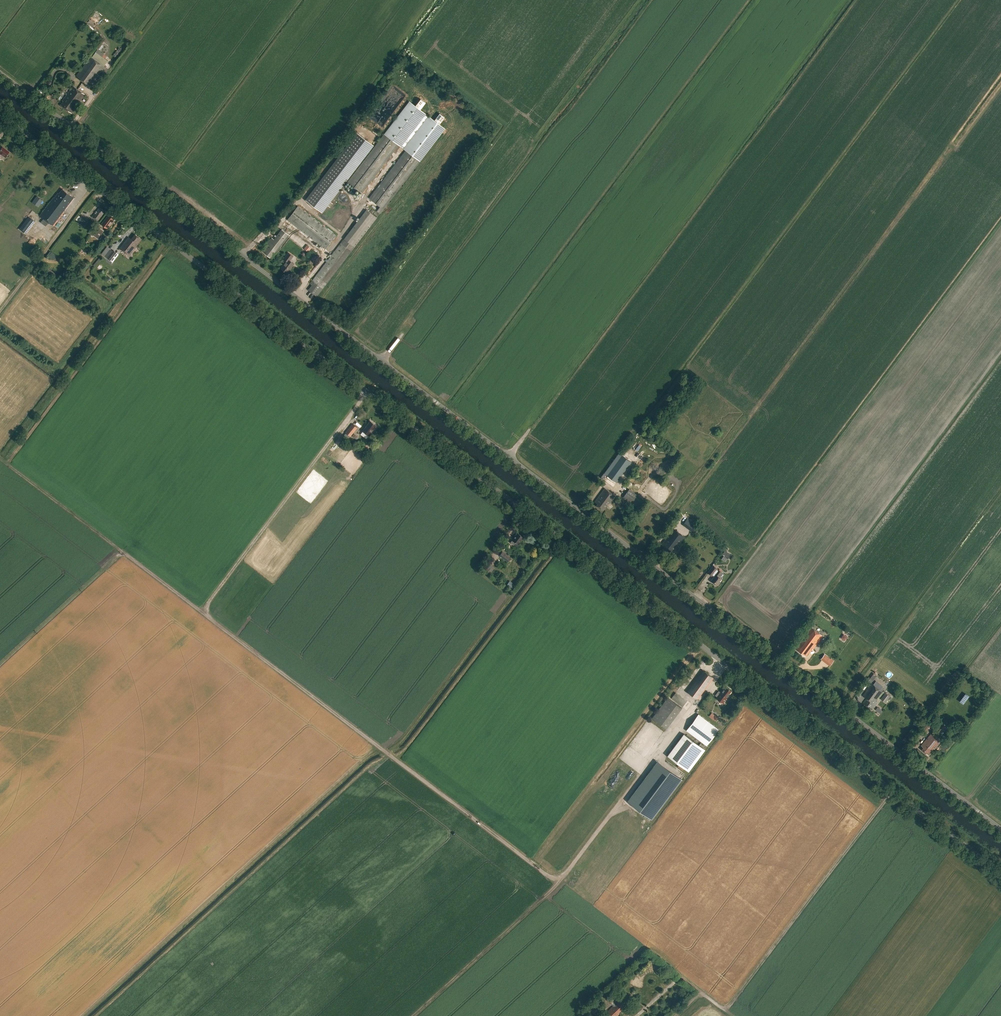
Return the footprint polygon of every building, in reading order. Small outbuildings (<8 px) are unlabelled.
[(76,76),(91,86),(105,67),(90,56),(76,76)] [(61,105),(64,108),(67,104),(69,105),(79,90),(73,85),(66,94),(67,95),(62,101),(63,101),(61,105)] [(64,108),(72,113),(78,103),(85,94),(79,90),(69,105),(67,104),(64,108)] [(377,211),(380,213),(445,128),(409,101),(348,182),(362,193),(399,145),(406,150),(369,198),(380,206),(377,211)] [(355,131),(304,198),(321,211),(326,204),(329,207),(332,203),(329,201),(372,144),(355,131)] [(1,154),(5,157),(9,152),(2,146),(0,149),(0,156),(1,154)] [(74,197),(63,189),(59,194),(58,193),(54,198),(54,197),(40,215),(53,225),(74,197)] [(298,206),(288,220),(325,249),(336,235),(298,206)] [(92,217),(98,221),(104,213),(103,212),(104,210),(100,207),(92,217)] [(308,290),(317,296),(377,218),(367,210),(310,283),(312,285),(308,290)] [(102,224),(107,228),(115,219),(109,214),(102,224)] [(78,215),(74,219),(83,226),(87,220),(81,215),(80,216),(78,215)] [(45,226),(48,222),(43,218),(40,222),(45,226)] [(98,225),(94,230),(93,232),(89,229),(88,232),(94,236),(97,231),(101,234),(104,230),(98,225)] [(282,229),(274,239),(272,238),(262,251),(271,258),(289,235),(282,229)] [(120,248),(129,255),(141,239),(135,234),(131,239),(128,237),(120,248)] [(107,258),(111,261),(117,252),(113,250),(107,258)] [(286,261),(281,268),(287,273),(294,264),(290,260),(293,256),(288,253),(284,259),(286,261)] [(371,421),(365,428),(363,431),(366,433),(368,430),(371,432),(376,425),(371,421)] [(358,428),(352,424),(345,433),(350,437),(358,428)] [(349,444),(351,442),(342,435),(341,437),(349,444)] [(605,471),(618,480),(631,462),(619,453),(605,471)] [(597,504),(596,505),(603,510),(609,503),(610,504),(615,496),(605,488),(595,502),(597,504)] [(622,497),(638,509),(644,500),(629,489),(622,497)] [(674,528),(662,545),(664,547),(662,549),(669,554),(672,551),(673,551),(675,549),(681,541),(684,543),(687,539),(674,528)] [(510,542),(518,548),(520,545),(518,544),(523,537),(518,533),(512,540),(510,542)] [(725,550),(722,555),(728,559),(731,555),(725,550)] [(499,556),(508,562),(511,558),(502,551),(499,556)] [(710,581),(716,585),(721,579),(719,576),(722,572),(718,569),(718,570),(717,569),(713,566),(707,573),(711,576),(712,575),(714,577),(710,581)] [(511,590),(515,585),(510,581),(506,586),(511,590)] [(795,646),(807,654),(811,649),(812,650),(813,647),(814,648),(819,641),(820,642),(821,641),(820,640),(823,636),(810,626),(795,646)] [(702,669),(686,691),(698,699),(713,678),(702,669)] [(863,703),(872,709),(877,702),(876,701),(883,691),(886,687),(892,692),(896,695),(899,690),(895,688),(889,683),(882,678),(882,679),(877,675),(875,678),(877,679),(873,684),(872,683),(863,695),(867,698),(863,703)] [(719,700),(723,704),(728,698),(726,697),(731,691),(726,687),(724,689),(723,689),(720,693),(718,691),(715,695),(720,699),(719,700)] [(667,697),(651,718),(666,729),(682,708),(673,702),(675,700),(683,706),(687,700),(675,691),(670,699),(667,697)] [(881,699),(887,704),(893,696),(891,695),(890,696),(886,692),(881,699)] [(686,730),(706,745),(719,729),(698,714),(686,730)] [(937,723),(932,719),(920,733),(923,736),(929,728),(931,730),(937,723)] [(937,730),(942,734),(947,727),(942,723),(937,730)] [(667,756),(688,772),(705,749),(683,733),(667,756)] [(924,747),(922,749),(928,754),(934,748),(940,741),(931,734),(921,745),(924,747)] [(620,999),(617,1002),(618,1003),(614,1006),(608,1011),(612,1015),(617,1015),(619,1014),(618,1013),(626,1005),(620,999)] [(600,1003),(597,1006),(596,1005),(588,1012),(591,1015),(598,1015),(597,1015),(605,1009),(600,1003)]
